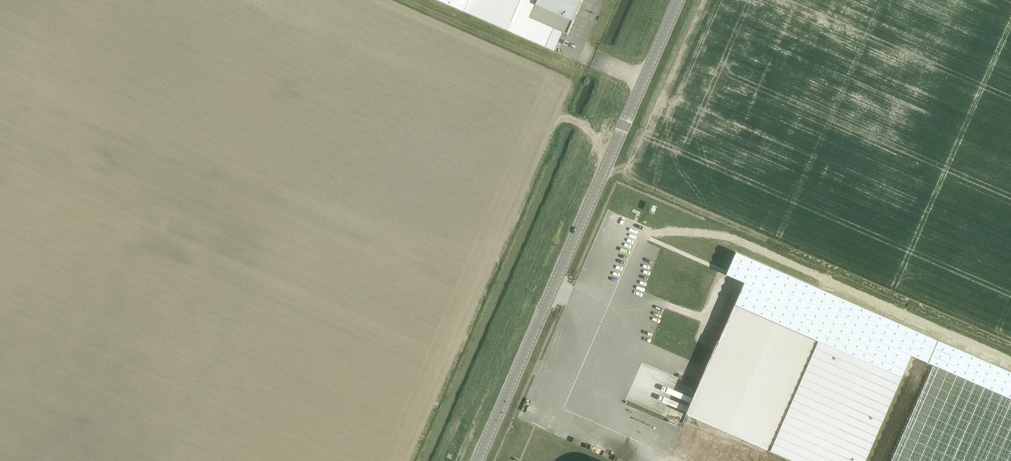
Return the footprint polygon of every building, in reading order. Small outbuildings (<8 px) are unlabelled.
[(554,52),(562,33),(567,35),(582,0),(436,0),(554,52)] [(736,252),(726,275),(744,283),(686,415),(791,460),(865,460),(910,356),(932,365),(891,460),(1010,460),(1010,373),(736,252)]
